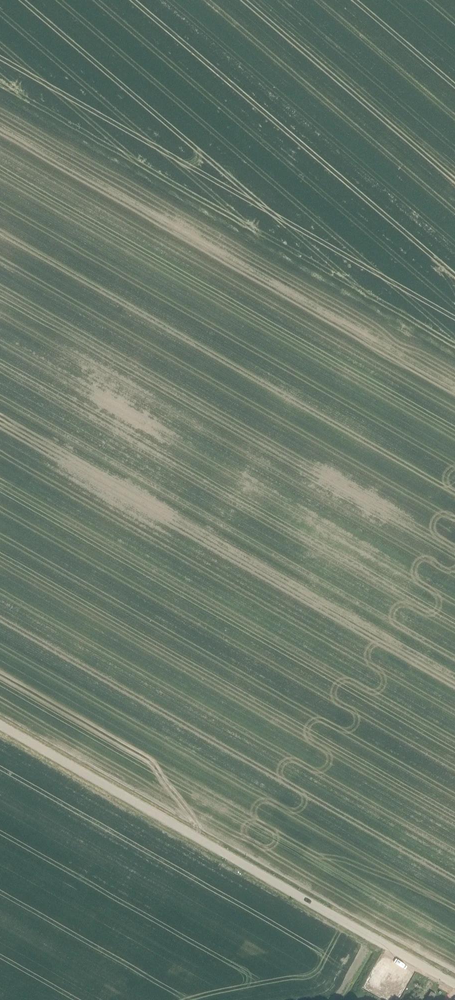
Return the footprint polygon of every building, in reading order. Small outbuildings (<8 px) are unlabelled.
[(426,999),(427,999),(433,999),(436,995),(431,992),(426,999)]
